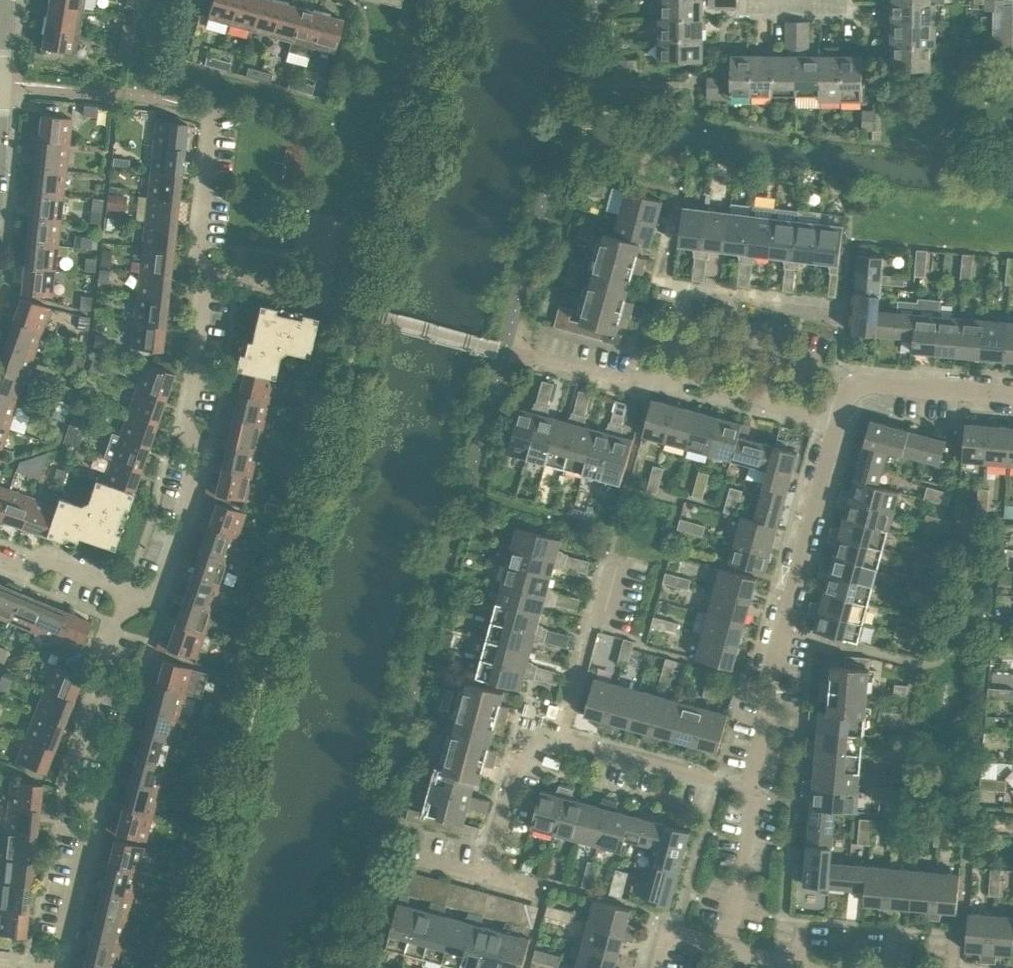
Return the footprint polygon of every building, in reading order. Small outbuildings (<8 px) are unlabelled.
[(48,4),(83,9),(84,0),(48,0),(48,4)] [(199,14),(207,16),(211,0),(203,0),(199,14)] [(228,24),(235,0),(211,0),(207,16),(206,18),(228,24)] [(249,30),(257,0),(235,0),(228,24),(249,30)] [(270,36),(279,2),(273,0),(257,0),(249,30),(270,36)] [(664,18),(664,19),(703,19),(704,5),(709,5),(709,7),(737,7),(738,0),(664,0),(664,18)] [(995,11),(995,0),(985,0),(985,11),(995,11)] [(995,11),(1004,11),(1004,5),(1012,5),(1012,0),(995,0),(995,11)] [(270,36),(290,41),(300,7),(279,2),(270,36)] [(892,4),(892,24),(936,25),(936,3),(932,3),(932,4),(892,4)] [(48,4),(44,25),(79,30),(83,9),(48,4)] [(300,7),(290,41),(288,50),(309,56),(311,47),(320,13),(300,7)] [(343,19),(320,13),(311,47),(333,53),(343,19)] [(659,18),(659,39),(703,40),(703,19),(664,19),(664,18),(659,18)] [(772,94),(797,95),(797,21),(786,21),(786,49),(788,50),(788,55),(772,55),(772,94)] [(797,95),(819,95),(820,95),(821,55),(806,55),(806,50),(809,50),(809,21),(797,21),(797,95)] [(122,24),(120,37),(130,38),(131,26),(122,24)] [(892,24),(891,44),(931,45),(931,46),(936,46),(936,25),(892,24)] [(79,30),(44,25),(41,47),(76,53),(79,30)] [(130,38),(120,37),(118,49),(128,51),(130,38)] [(703,40),(659,39),(659,61),(703,61),(703,40)] [(985,51),(994,51),(994,40),(985,40),(985,51)] [(994,40),(994,51),(1004,51),(1004,40),(994,40)] [(931,45),(891,44),(891,70),(931,70),(931,46),(931,45)] [(731,94),(752,94),(752,55),(731,54),(731,78),(729,77),(729,85),(731,85),(731,94)] [(752,94),(772,94),(772,55),(752,55),(752,94)] [(819,100),(841,100),(841,55),(821,55),(820,95),(819,95),(819,100)] [(841,55),(841,100),(862,100),(863,55),(841,55)] [(204,65),(216,68),(218,59),(206,56),(204,65)] [(218,59),(216,68),(228,71),(231,62),(218,59)] [(618,70),(628,71),(628,59),(618,59),(618,70)] [(628,59),(628,71),(637,71),(637,59),(628,59)] [(245,76),(258,79),(260,70),(248,67),(245,76)] [(260,70),(258,79),(270,83),(272,74),(260,70)] [(707,77),(707,86),(719,87),(719,77),(707,77)] [(287,87),(299,91),(302,82),(289,78),(287,87)] [(302,82),(299,91),(311,94),(314,85),(302,82)] [(719,87),(707,86),(707,96),(719,96),(719,87)] [(658,97),(646,97),(646,107),(658,107),(658,97)] [(83,105),(82,116),(96,117),(97,106),(83,105)] [(862,110),(862,120),(874,120),(874,110),(862,110)] [(157,120),(180,123),(180,117),(158,112),(157,120)] [(40,115),(38,141),(69,144),(71,119),(40,115)] [(156,120),(153,145),(184,149),(187,123),(180,123),(157,120),(156,120)] [(874,120),(862,120),(862,129),(874,129),(874,120)] [(38,141),(35,166),(66,169),(69,144),(38,141)] [(153,145),(150,171),(181,174),(184,149),(153,145)] [(113,165),(128,167),(129,160),(113,158),(113,165)] [(35,166),(32,191),(63,195),(66,169),(35,166)] [(150,171),(147,196),(178,199),(181,174),(150,171)] [(590,192),(603,195),(606,185),(593,182),(590,192)] [(554,326),(602,339),(605,329),(617,332),(622,315),(630,317),(634,301),(626,299),(634,271),(642,273),(646,257),(638,255),(641,244),(650,247),(663,200),(627,190),(615,235),(605,232),(581,321),(570,319),(572,308),(559,305),(554,326)] [(32,191),(29,217),(60,220),(63,195),(32,191)] [(108,194),(106,209),(125,212),(127,196),(108,194)] [(147,196),(144,221),(175,225),(178,199),(147,196)] [(92,198),(91,211),(101,211),(102,211),(103,199),(102,199),(92,198)] [(739,273),(751,275),(753,263),(747,263),(753,206),(731,203),(729,212),(725,249),(740,251),(739,262),(740,262),(739,273)] [(755,253),(771,255),(777,208),(753,206),(747,263),(753,263),(754,263),(755,253)] [(706,269),(707,258),(701,257),(707,210),(683,207),(679,244),(695,246),(694,256),(695,256),(694,268),(706,269)] [(797,280),(798,269),(792,269),(799,211),(777,208),(771,255),(785,257),(784,267),(786,267),(784,279),(797,280)] [(800,258),(816,260),(820,223),(822,211),(799,209),(799,211),(792,269),(798,269),(799,269),(800,258)] [(710,248),(725,249),(729,212),(707,210),(701,257),(707,258),(709,258),(710,248)] [(584,216),(581,226),(594,230),(597,220),(584,216)] [(29,217),(26,241),(57,245),(60,220),(29,217)] [(105,230),(114,231),(115,219),(107,218),(105,230)] [(144,221),(142,247),(173,250),(175,225),(144,221)] [(820,223),(816,260),(831,262),(829,273),(831,274),(828,296),(836,297),(839,273),(838,273),(844,226),(820,223)] [(594,230),(581,226),(578,237),(591,240),(594,230)] [(73,247),(91,249),(92,237),(74,235),(73,247)] [(26,241),(24,266),(55,270),(56,254),(66,255),(67,246),(57,245),(26,241)] [(130,271),(139,272),(170,275),(173,250),(142,247),(140,262),(131,261),(130,271)] [(102,249),(100,265),(110,267),(112,250),(102,249)] [(917,249),(916,263),(927,263),(928,250),(917,249)] [(963,253),(962,267),(973,268),(974,254),(963,253)] [(859,254),(856,293),(880,295),(881,283),(893,284),(894,275),(881,274),(883,256),(859,254)] [(572,260),(569,271),(582,274),(585,264),(572,260)] [(927,263),(916,263),(914,276),(925,277),(927,263)] [(55,270),(24,266),(21,293),(52,296),(55,270)] [(973,268),(962,267),(960,280),(971,281),(973,268)] [(694,268),(692,279),(705,281),(706,269),(694,268)] [(99,269),(97,282),(98,282),(108,283),(109,270),(99,269)] [(582,274),(569,271),(566,281),(579,285),(582,274)] [(139,272),(136,297),(167,300),(170,275),(139,272)] [(738,285),(750,286),(751,275),(739,273),(738,285)] [(894,275),(893,284),(905,285),(905,276),(894,275)] [(784,279),(783,290),(795,292),(797,280),(784,279)] [(852,332),(876,334),(879,310),(878,310),(880,295),(856,293),(852,332)] [(79,309),(80,309),(90,310),(91,297),(81,296),(79,309)] [(136,297),(133,321),(164,325),(167,300),(136,297)] [(20,298),(11,323),(41,333),(50,308),(20,298)] [(238,353),(234,369),(243,371),(273,378),(278,359),(277,358),(276,358),(276,359),(272,358),(269,350),(270,347),(270,345),(271,342),(277,338),(280,339),(282,340),(282,339),(285,340),(290,347),(289,350),(289,351),(288,352),(291,353),(308,356),(317,317),(301,313),(301,314),(300,319),(288,316),(289,311),(259,304),(252,333),(251,333),(252,333),(250,340),(250,341),(246,340),(246,342),(243,354),(238,353)] [(95,306),(93,317),(94,317),(107,319),(108,308),(95,306)] [(913,351),(914,351),(917,313),(879,310),(876,334),(914,337),(913,351)] [(914,351),(937,353),(940,315),(917,313),(914,351)] [(78,315),(77,329),(88,330),(90,316),(89,316),(78,315)] [(937,353),(960,355),(963,317),(940,315),(937,353)] [(960,355),(982,357),(985,319),(963,317),(960,355)] [(982,357),(1005,359),(1008,321),(985,319),(982,357)] [(164,325),(133,321),(130,348),(154,350),(161,351),(164,325)] [(11,323),(3,346),(33,356),(41,333),(11,323)] [(605,329),(602,339),(620,344),(623,333),(617,332),(605,329)] [(95,333),(93,346),(105,348),(107,334),(95,333)] [(0,356),(0,372),(24,381),(33,356),(3,346),(0,356)] [(74,354),(69,368),(82,372),(85,358),(84,358),(74,354)] [(87,370),(88,370),(99,373),(102,361),(90,358),(87,370)] [(137,384),(136,387),(165,398),(174,373),(172,372),(173,362),(159,361),(158,368),(144,363),(137,384)] [(228,393),(227,397),(237,399),(238,395),(268,402),(273,378),(243,371),(239,391),(229,388),(228,393)] [(16,405),(25,408),(27,402),(18,399),(24,381),(0,372),(0,399),(16,405)] [(540,391),(552,394),(555,383),(543,380),(540,391)] [(79,394),(79,395),(89,398),(94,386),(83,382),(79,394)] [(57,392),(69,397),(72,388),(61,383),(57,392)] [(130,404),(128,411),(157,421),(165,398),(136,387),(130,404)] [(576,401),(588,404),(591,393),(579,390),(576,401)] [(528,458),(546,463),(558,419),(547,416),(550,406),(548,405),(552,394),(540,391),(536,402),(542,404),(528,458)] [(222,417),(222,421),(231,424),(232,419),(262,426),(268,402),(238,395),(237,399),(236,404),(233,415),(224,413),(222,417)] [(9,426),(16,405),(0,399),(0,423),(9,426)] [(643,435),(665,441),(675,405),(652,399),(643,435)] [(617,400),(614,411),(625,414),(628,403),(617,400)] [(565,468),(583,473),(595,429),(584,426),(587,416),(585,415),(588,404),(576,401),(573,412),(579,414),(565,468)] [(508,453),(528,458),(542,404),(536,402),(535,402),(532,412),(520,408),(508,453)] [(71,418),(81,421),(85,409),(75,405),(71,418)] [(665,441),(688,447),(697,411),(675,405),(665,441)] [(128,411),(120,435),(149,445),(157,421),(128,411)] [(616,424),(602,478),(621,483),(633,439),(621,436),(624,426),(622,425),(625,414),(614,411),(611,422),(616,424)] [(688,447),(710,453),(720,417),(697,411),(688,447)] [(546,463),(565,468),(579,414),(573,412),(572,412),(569,422),(558,419),(546,463)] [(710,453),(733,459),(739,436),(742,423),(720,417),(710,453)] [(217,442),(216,446),(225,448),(226,444),(256,451),(262,426),(232,419),(231,424),(227,440),(218,437),(217,442)] [(871,420),(864,443),(888,450),(902,453),(909,430),(871,420)] [(583,473),(602,478),(616,424),(611,422),(609,422),(606,432),(595,429),(583,473)] [(0,423),(0,453),(10,457),(12,451),(1,447),(9,426),(0,423)] [(962,460),(986,463),(990,425),(966,423),(962,460)] [(986,463),(1009,464),(1012,427),(990,425),(986,463)] [(48,428),(44,440),(54,444),(58,432),(48,428)] [(946,440),(909,430),(902,453),(940,464),(946,440)] [(67,432),(63,442),(77,446),(81,437),(67,432)] [(112,433),(104,457),(111,459),(111,458),(141,468),(149,445),(120,435),(119,435),(112,433)] [(733,459),(768,469),(775,446),(739,436),(733,459)] [(864,443),(855,479),(878,486),(888,450),(864,443)] [(211,466),(210,471),(220,473),(221,469),(251,476),(256,451),(226,444),(225,448),(222,464),(212,462),(211,466)] [(775,446),(768,469),(765,483),(788,489),(798,452),(775,446)] [(38,478),(47,452),(19,462),(16,471),(38,478)] [(105,476),(103,482),(133,492),(135,486),(141,468),(111,458),(111,459),(105,476)] [(654,465),(650,478),(661,481),(664,468),(654,465)] [(57,468),(53,480),(63,484),(67,471),(57,468)] [(206,487),(204,495),(215,498),(216,494),(245,501),(251,476),(221,469),(220,473),(216,489),(206,487)] [(699,471),(696,483),(706,486),(710,474),(699,471)] [(661,481),(650,478),(647,490),(657,493),(661,481)] [(55,505),(45,535),(61,540),(62,535),(74,539),(75,540),(76,540),(77,537),(78,537),(82,538),(84,539),(85,539),(86,539),(113,549),(123,519),(119,518),(122,506),(127,508),(133,492),(103,482),(95,479),(89,495),(88,498),(89,498),(89,499),(90,498),(93,500),(97,507),(95,510),(95,512),(94,515),(87,518),(84,517),(83,516),(83,517),(78,515),(75,508),(76,505),(77,505),(77,504),(77,503),(73,502),(58,497),(55,505)] [(841,489),(839,496),(894,511),(899,491),(878,486),(855,479),(851,492),(841,489)] [(706,486),(696,483),(692,496),(702,499),(706,486)] [(765,483),(755,519),(778,526),(788,489),(765,483)] [(730,486),(728,495),(741,498),(743,490),(730,486)] [(924,499),(932,501),(936,488),(927,486),(924,499)] [(932,501),(941,503),(944,490),(936,488),(932,501)] [(979,488),(978,501),(988,502),(990,489),(979,488)] [(0,512),(0,519),(22,527),(32,497),(8,489),(0,512)] [(944,490),(941,503),(949,505),(952,493),(944,490)] [(728,495),(726,503),(738,506),(741,498),(728,495)] [(847,506),(844,517),(889,529),(894,511),(839,496),(837,504),(847,506)] [(32,497),(22,527),(45,535),(55,505),(32,497)] [(988,502),(978,501),(976,514),(987,515),(988,502)] [(198,525),(196,529),(205,532),(207,528),(236,538),(245,513),(216,503),(208,524),(199,521),(198,525)] [(267,503),(265,511),(277,514),(279,506),(267,503)] [(738,506),(726,503),(723,511),(736,515),(738,506)] [(1004,517),(1012,517),(1012,505),(1005,504),(1004,516),(1004,517)] [(924,525),(936,528),(939,517),(927,514),(924,525)] [(742,516),(735,539),(772,549),(778,526),(755,519),(742,516)] [(831,526),(829,533),(884,548),(889,529),(844,517),(841,529),(831,526)] [(939,517),(936,528),(950,532),(953,521),(939,517)] [(677,529),(690,532),(693,522),(680,518),(677,529)] [(693,522),(690,532),(703,536),(706,525),(693,522)] [(517,527),(512,546),(567,560),(568,554),(569,553),(559,550),(562,539),(517,527)] [(190,549),(188,553),(197,556),(199,552),(228,562),(236,538),(207,528),(205,532),(200,548),(191,545),(190,549)] [(837,543),(834,555),(879,566),(884,548),(829,533),(827,541),(837,543)] [(772,549),(735,539),(729,562),(765,572),(772,549)] [(512,546),(507,565),(552,576),(555,565),(565,568),(565,567),(576,570),(579,558),(568,554),(567,560),(512,546)] [(914,562),(927,565),(930,555),(917,551),(914,562)] [(181,573),(180,577),(189,580),(191,576),(220,586),(228,562),(199,552),(197,556),(192,572),(183,569),(181,573)] [(821,563),(819,570),(874,585),(879,566),(834,555),(831,566),(821,563)] [(930,555),(927,565),(940,569),(943,558),(930,555)] [(579,558),(576,570),(587,573),(591,561),(579,558)] [(507,565),(502,583),(557,597),(558,592),(559,590),(548,588),(552,576),(507,565)] [(721,568),(715,591),(751,600),(757,577),(721,568)] [(827,580),(824,592),(869,603),(874,585),(819,570),(817,578),(827,580)] [(663,583),(676,586),(679,575),(666,572),(663,583)] [(679,575),(676,586),(688,590),(691,579),(679,575)] [(173,597),(172,601),(181,604),(182,600),(212,610),(220,586),(191,576),(189,580),(184,596),(175,592),(173,597)] [(502,583),(497,602),(541,614),(545,602),(555,605),(555,604),(566,607),(569,595),(558,592),(557,597),(502,583)] [(8,621),(20,593),(0,584),(0,618),(8,621)] [(904,599),(917,602),(920,591),(907,588),(904,599)] [(715,591),(709,613),(745,622),(751,600),(715,591)] [(920,591),(917,602),(930,606),(933,595),(920,591)] [(811,600),(809,608),(864,622),(869,603),(824,592),(821,603),(811,600)] [(20,593),(8,621),(32,631),(44,602),(20,593)] [(569,595),(566,607),(577,610),(581,598),(569,595)] [(165,620),(164,625),(173,628),(174,624),(204,634),(212,610),(182,600),(181,604),(176,619),(166,616),(165,620)] [(44,602),(32,631),(55,641),(67,612),(44,602)] [(497,602),(492,620),(547,635),(548,629),(548,627),(538,625),(541,614),(497,602)] [(864,622),(809,608),(807,615),(817,618),(814,630),(858,642),(864,622)] [(67,612),(55,641),(78,650),(90,622),(67,612)] [(709,613),(703,635),(739,645),(745,622),(709,613)] [(651,626),(664,630),(667,619),(654,616),(651,626)] [(667,619),(664,630),(677,633),(679,623),(667,619)] [(492,620),(487,639),(531,651),(534,639),(545,642),(545,641),(556,644),(559,632),(548,629),(547,635),(492,620)] [(158,640),(156,648),(166,652),(167,648),(195,658),(204,634),(174,624),(173,628),(167,643),(158,640)] [(894,636),(907,639),(910,628),(897,625),(894,636)] [(910,628),(907,639),(920,643),(923,632),(910,628)] [(559,632),(556,644),(567,647),(570,635),(559,632)] [(739,645),(703,635),(697,658),(733,668),(739,645)] [(624,638),(621,651),(631,654),(635,641),(624,638)] [(487,639),(482,657),(536,672),(538,666),(538,664),(528,662),(531,651),(487,639)] [(991,652),(1005,654),(1006,643),(992,642),(991,652)] [(1005,654),(1012,654),(1012,643),(1006,643),(1005,654)] [(4,663),(9,650),(0,647),(0,662),(4,663)] [(33,657),(45,662),(49,651),(36,647),(33,657)] [(631,654),(621,651),(617,663),(628,667),(631,654)] [(810,709),(810,710),(865,715),(870,669),(869,668),(870,657),(845,655),(844,666),(832,665),(831,683),(822,682),(822,683),(821,698),(829,699),(828,711),(810,709)] [(536,672),(482,657),(477,676),(521,688),(524,676),(534,679),(535,678),(546,681),(549,669),(538,666),(536,672)] [(666,657),(662,670),(673,673),(677,660),(666,657)] [(146,684),(145,688),(154,690),(155,686),(185,694),(201,698),(208,673),(192,668),(162,660),(156,682),(147,679),(146,684)] [(43,661),(40,667),(51,671),(53,665),(43,661)] [(53,665),(44,689),(73,701),(82,677),(53,665)] [(549,669),(546,681),(557,684),(560,672),(549,669)] [(673,673),(662,670),(659,683),(669,686),(673,673)] [(710,670),(706,682),(717,685),(721,673),(710,670)] [(7,692),(11,680),(1,676),(0,678),(0,689),(7,692)] [(598,728),(605,730),(617,684),(595,678),(585,714),(600,718),(598,728)] [(469,681),(457,724),(445,768),(440,767),(428,813),(464,823),(469,805),(487,810),(490,800),(472,795),(476,779),(480,780),(485,763),(494,766),(498,750),(489,747),(497,719),(505,721),(510,706),(501,703),(505,690),(469,681)] [(717,685),(706,682),(703,695),(713,698),(717,685)] [(615,722),(629,726),(639,690),(617,684),(605,730),(612,732),(615,722)] [(894,695),(907,696),(908,685),(895,684),(894,695)] [(139,708),(138,712),(147,715),(148,710),(178,719),(185,694),(155,686),(154,690),(150,706),(140,704),(139,708)] [(987,698),(1001,699),(1002,688),(988,687),(987,698)] [(445,688),(440,709),(449,711),(455,690),(446,688),(445,688)] [(1001,699),(1012,700),(1012,689),(1002,688),(1001,699)] [(44,689),(34,713),(63,725),(73,701),(44,689)] [(641,740),(649,742),(661,696),(639,690),(629,726),(644,730),(641,740)] [(659,734),(673,738),(683,702),(661,696),(649,742),(656,744),(659,734)] [(222,706),(210,702),(206,714),(218,718),(222,706)] [(685,752),(693,754),(705,708),(683,702),(673,738),(688,742),(685,752)] [(705,708),(693,754),(700,756),(703,746),(718,750),(728,714),(705,708)] [(132,732),(131,736),(141,739),(142,735),(172,743),(178,719),(148,710),(147,715),(143,730),(134,728),(132,732)] [(819,719),(818,730),(864,734),(865,715),(810,710),(809,718),(819,719)] [(878,722),(892,723),(892,712),(879,711),(878,722)] [(892,712),(892,723),(905,724),(906,713),(892,712)] [(34,713),(25,737),(54,749),(63,725),(34,713)] [(807,741),(806,748),(862,753),(864,734),(818,730),(817,742),(807,741)] [(433,732),(428,752),(437,755),(443,734),(433,732)] [(984,743),(997,744),(998,733),(985,732),(984,743)] [(998,733),(997,744),(1010,745),(1011,735),(998,733)] [(126,757),(125,761),(134,763),(135,759),(165,767),(172,743),(142,735),(141,739),(136,755),(127,752),(126,757)] [(54,749),(25,737),(15,761),(44,773),(54,749)] [(816,757),(815,768),(860,772),(862,753),(806,748),(805,756),(816,757)] [(875,760),(888,761),(889,750),(876,749),(875,760)] [(889,750),(888,761),(901,762),(902,751),(889,750)] [(119,781),(118,785),(127,787),(128,783),(158,792),(165,767),(135,759),(134,763),(130,779),(120,776),(119,781)] [(421,762),(416,778),(425,780),(429,764),(421,762)] [(803,779),(803,787),(859,791),(860,772),(815,768),(814,780),(803,779)] [(979,789),(993,790),(994,779),(980,778),(979,789)] [(994,779),(993,790),(1006,791),(1007,780),(994,779)] [(11,781),(8,807),(39,810),(42,784),(11,781)] [(112,805),(111,809),(121,812),(122,808),(152,816),(158,792),(128,783),(127,787),(123,803),(114,801),(112,805)] [(530,826),(554,833),(567,787),(559,785),(557,795),(540,790),(530,826)] [(554,833),(576,839),(586,803),(571,799),(574,789),(567,787),(554,833)] [(811,807),(835,809),(857,811),(859,791),(803,787),(802,794),(812,795),(811,807)] [(871,798),(885,799),(885,788),(872,787),(871,798)] [(885,788),(885,799),(898,800),(899,789),(885,788)] [(576,839),(598,845),(611,798),(603,796),(601,807),(586,803),(576,839)] [(621,851),(624,838),(630,814),(615,810),(618,800),(611,798),(598,845),(621,851)] [(8,807),(5,832),(36,836),(39,810),(8,807)] [(811,807),(808,844),(832,846),(835,809),(811,807)] [(107,825),(105,833),(115,836),(116,833),(145,841),(152,816),(122,808),(121,812),(116,828),(107,825)] [(409,808),(406,819),(477,838),(480,827),(464,823),(428,813),(409,808)] [(624,838),(660,848),(666,824),(630,814),(624,838)] [(860,818),(859,826),(872,828),(873,819),(860,818)] [(936,819),(935,832),(946,833),(947,820),(936,819)] [(890,820),(889,834),(900,835),(901,822),(890,820)] [(660,848),(656,862),(680,868),(690,831),(666,824),(660,848)] [(859,826),(858,835),(871,836),(872,828),(859,826)] [(975,842),(988,844),(989,832),(976,831),(975,842)] [(5,832),(2,857),(33,860),(36,836),(5,832)] [(946,833),(935,832),(934,845),(945,846),(946,833)] [(989,832),(988,844),(1001,845),(1002,834),(989,832)] [(900,835),(889,834),(887,847),(898,848),(900,835)] [(871,836),(858,835),(858,844),(870,845),(871,836)] [(97,863),(96,867),(106,870),(107,866),(137,873),(144,847),(113,839),(108,861),(99,859),(97,863)] [(804,884),(829,886),(831,862),(832,846),(808,844),(804,884)] [(544,848),(541,861),(551,864),(555,851),(544,848)] [(0,877),(0,883),(30,886),(33,860),(2,857),(0,877)] [(588,860),(585,873),(596,876),(599,863),(588,860)] [(551,864),(541,861),(537,874),(548,877),(551,864)] [(680,868),(656,862),(646,900),(670,906),(680,868)] [(829,886),(866,889),(868,865),(831,862),(829,886)] [(880,914),(887,915),(892,868),(868,865),(866,889),(864,903),(881,904),(880,914)] [(92,888),(91,892),(100,894),(101,890),(131,897),(137,873),(107,866),(106,870),(102,886),(93,883),(92,888)] [(896,906),(911,907),(914,869),(892,868),(887,915),(895,916),(896,906)] [(991,868),(990,882),(1000,882),(1002,869),(991,868)] [(616,869),(614,877),(626,881),(629,872),(616,869)] [(925,918),(933,919),(937,872),(914,869),(911,907),(926,908),(925,918)] [(386,947),(405,952),(417,908),(407,905),(410,895),(408,894),(415,872),(407,870),(400,893),(401,893),(386,947)] [(937,872),(933,919),(940,920),(941,910),(957,911),(960,874),(937,872)] [(596,876),(585,873),(581,886),(592,889),(596,876)] [(614,877),(612,885),(624,889),(626,881),(614,877)] [(452,882),(439,879),(437,890),(449,893),(452,882)] [(1000,882),(990,882),(988,895),(999,896),(1000,882)] [(28,911),(30,886),(0,883),(0,908),(28,911)] [(624,889),(612,885),(609,894),(622,897),(624,889)] [(474,899),(486,903),(489,892),(477,889),(474,899)] [(86,913),(85,916),(94,919),(95,915),(125,922),(131,897),(101,890),(100,894),(96,910),(87,908),(86,913)] [(425,957),(442,962),(454,918),(444,915),(447,905),(446,904),(449,893),(437,890),(433,901),(439,903),(425,957)] [(465,967),(480,967),(491,928),(481,925),(484,915),(483,914),(486,903),(474,899),(471,911),(476,913),(462,967),(465,967)] [(511,910),(523,913),(526,902),(514,899),(511,910)] [(595,899),(589,921),(635,934),(637,927),(627,924),(631,908),(595,899)] [(405,952),(425,957),(439,903),(433,901),(432,901),(430,911),(417,908),(405,952)] [(545,915),(558,919),(560,908),(548,905),(545,915)] [(0,908),(0,934),(10,935),(25,937),(28,911),(0,908)] [(560,908),(558,919),(570,922),(573,912),(560,908)] [(500,967),(522,967),(531,938),(518,935),(521,925),(520,924),(523,913),(511,910),(508,921),(513,923),(500,967)] [(442,962),(462,967),(476,913),(471,911),(469,911),(467,921),(454,918),(442,962)] [(981,962),(988,962),(992,915),(968,913),(965,950),(982,951),(981,962)] [(80,937),(79,941),(88,943),(89,939),(120,947),(125,922),(95,915),(94,919),(90,935),(81,932),(80,937)] [(988,962),(996,963),(996,953),(1012,954),(1012,952),(1012,916),(992,915),(988,962)] [(155,922),(154,928),(167,931),(169,922),(160,920),(159,920),(158,920),(156,921),(155,922)] [(513,923),(508,921),(506,921),(504,931),(491,928),(480,967),(500,967),(513,923)] [(589,921),(583,943),(619,953),(623,938),(633,941),(635,934),(589,921)] [(9,947),(10,935),(0,934),(0,946),(9,947)] [(73,965),(82,967),(83,964),(101,967),(114,967),(120,947),(89,939),(88,943),(84,959),(75,957),(74,962),(73,965)] [(577,966),(586,967),(615,967),(619,953),(583,943),(577,966)] [(533,959),(545,963),(548,952),(535,949),(533,959)] [(548,952),(545,963),(558,966),(561,956),(548,952)] [(698,967),(723,967),(724,965),(701,959),(698,967)]
